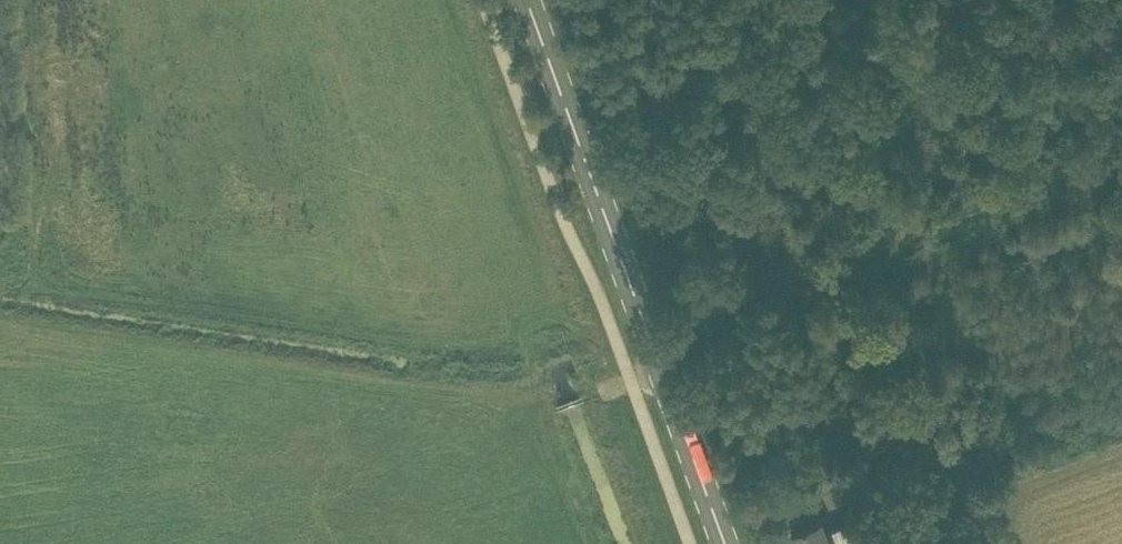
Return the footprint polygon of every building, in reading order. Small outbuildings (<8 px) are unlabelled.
[(808,502),(789,509),(797,528),(791,530),(797,543),(857,543),(848,523),(828,530),(824,518),(816,521),(808,502)]
